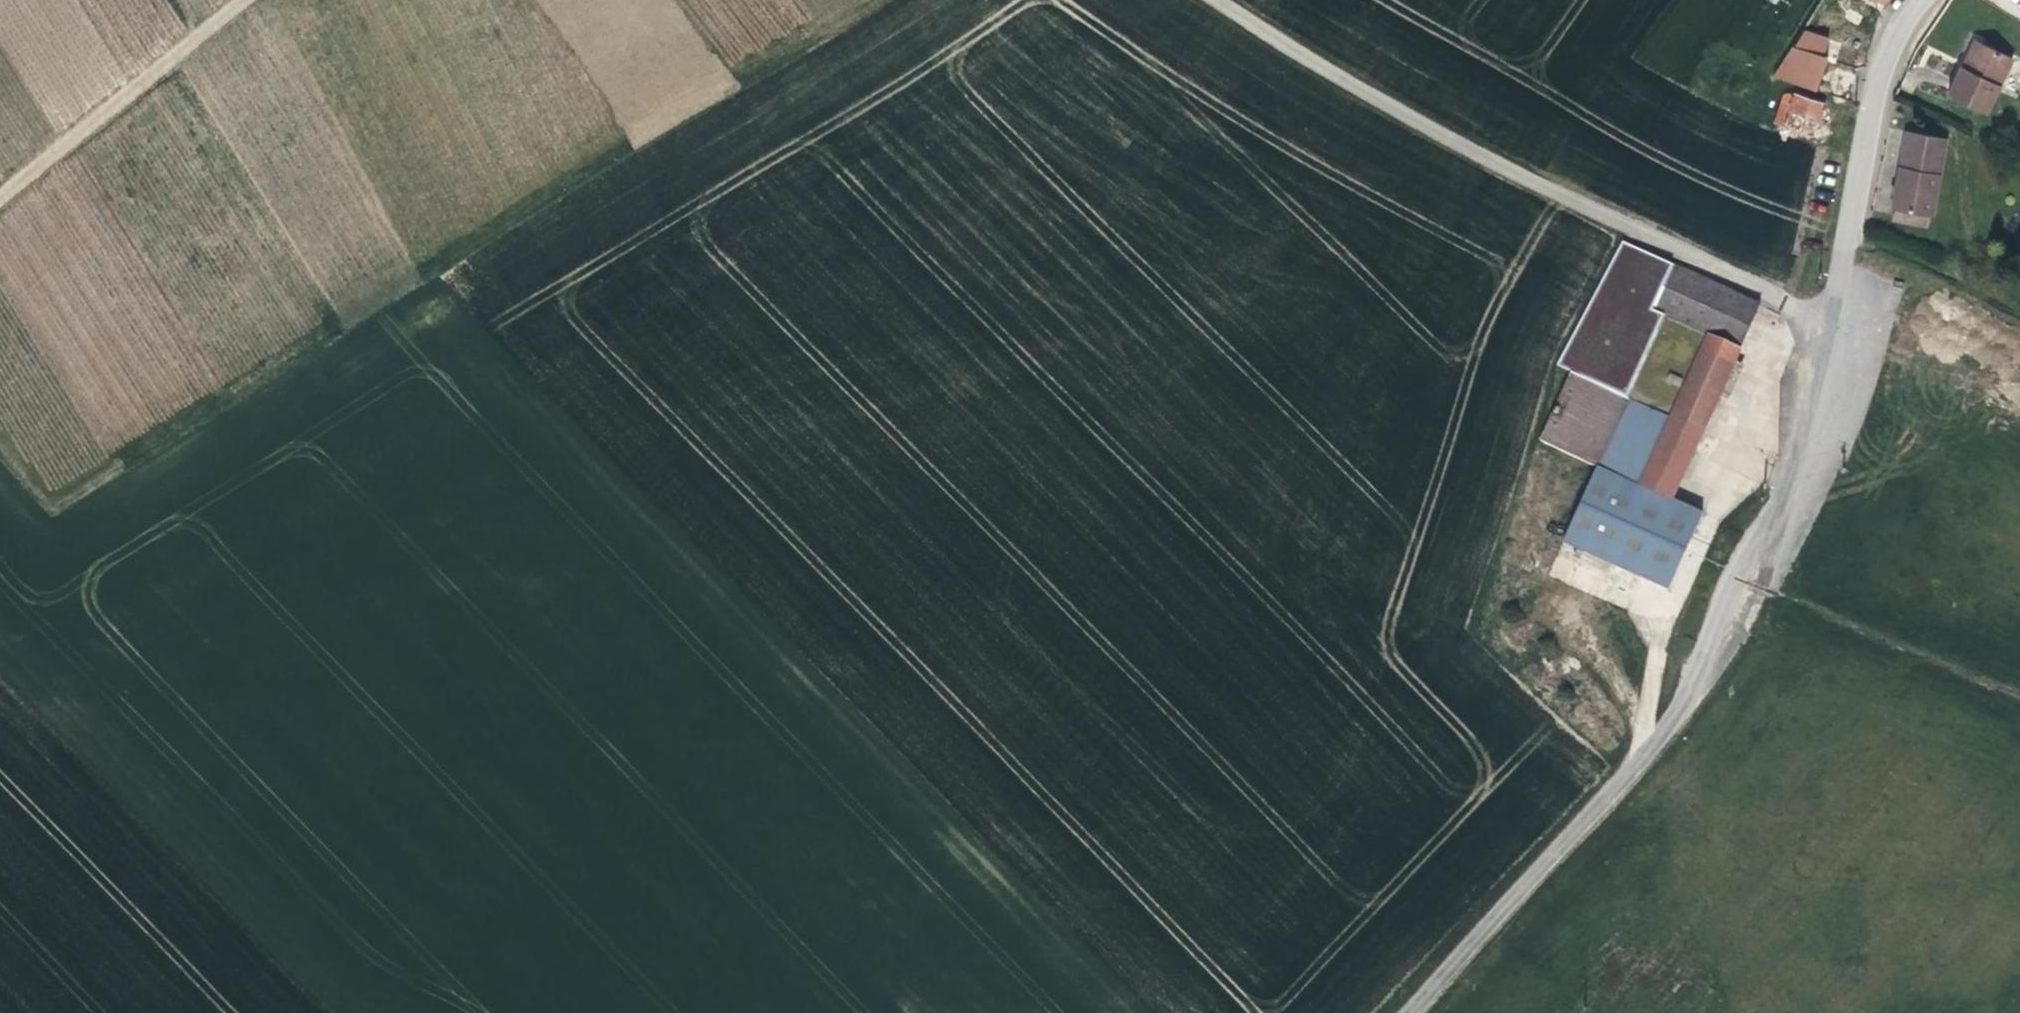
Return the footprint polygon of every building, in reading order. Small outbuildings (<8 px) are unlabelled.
[(1781,76),(1816,89),(1828,56),(1823,55),(1833,38),(1809,27),(1781,76)] [(1976,40),(1961,70),(1969,75),(1985,45),(1976,40)] [(1961,70),(1954,81),(1949,91),(1960,97),(1989,111),(2014,60),(1985,45),(1969,75),(1961,70)] [(1788,92),(1778,126),(1788,129),(1797,95),(1788,92)] [(1788,129),(1817,137),(1825,103),(1797,95),(1788,129)] [(1908,136),(1897,179),(1894,189),(1890,209),(1896,210),(1927,219),(1931,220),(1935,204),(1938,192),(1949,145),(1943,144),(1908,136)] [(1925,227),(1927,219),(1896,210),(1894,219),(1925,227)] [(1672,588),(1676,580),(1706,514),(1673,499),(1705,432),(1764,304),(1625,242),(1559,366),(1571,372),(1541,439),(1600,466),(1572,527),(1565,541),(1672,588)]
